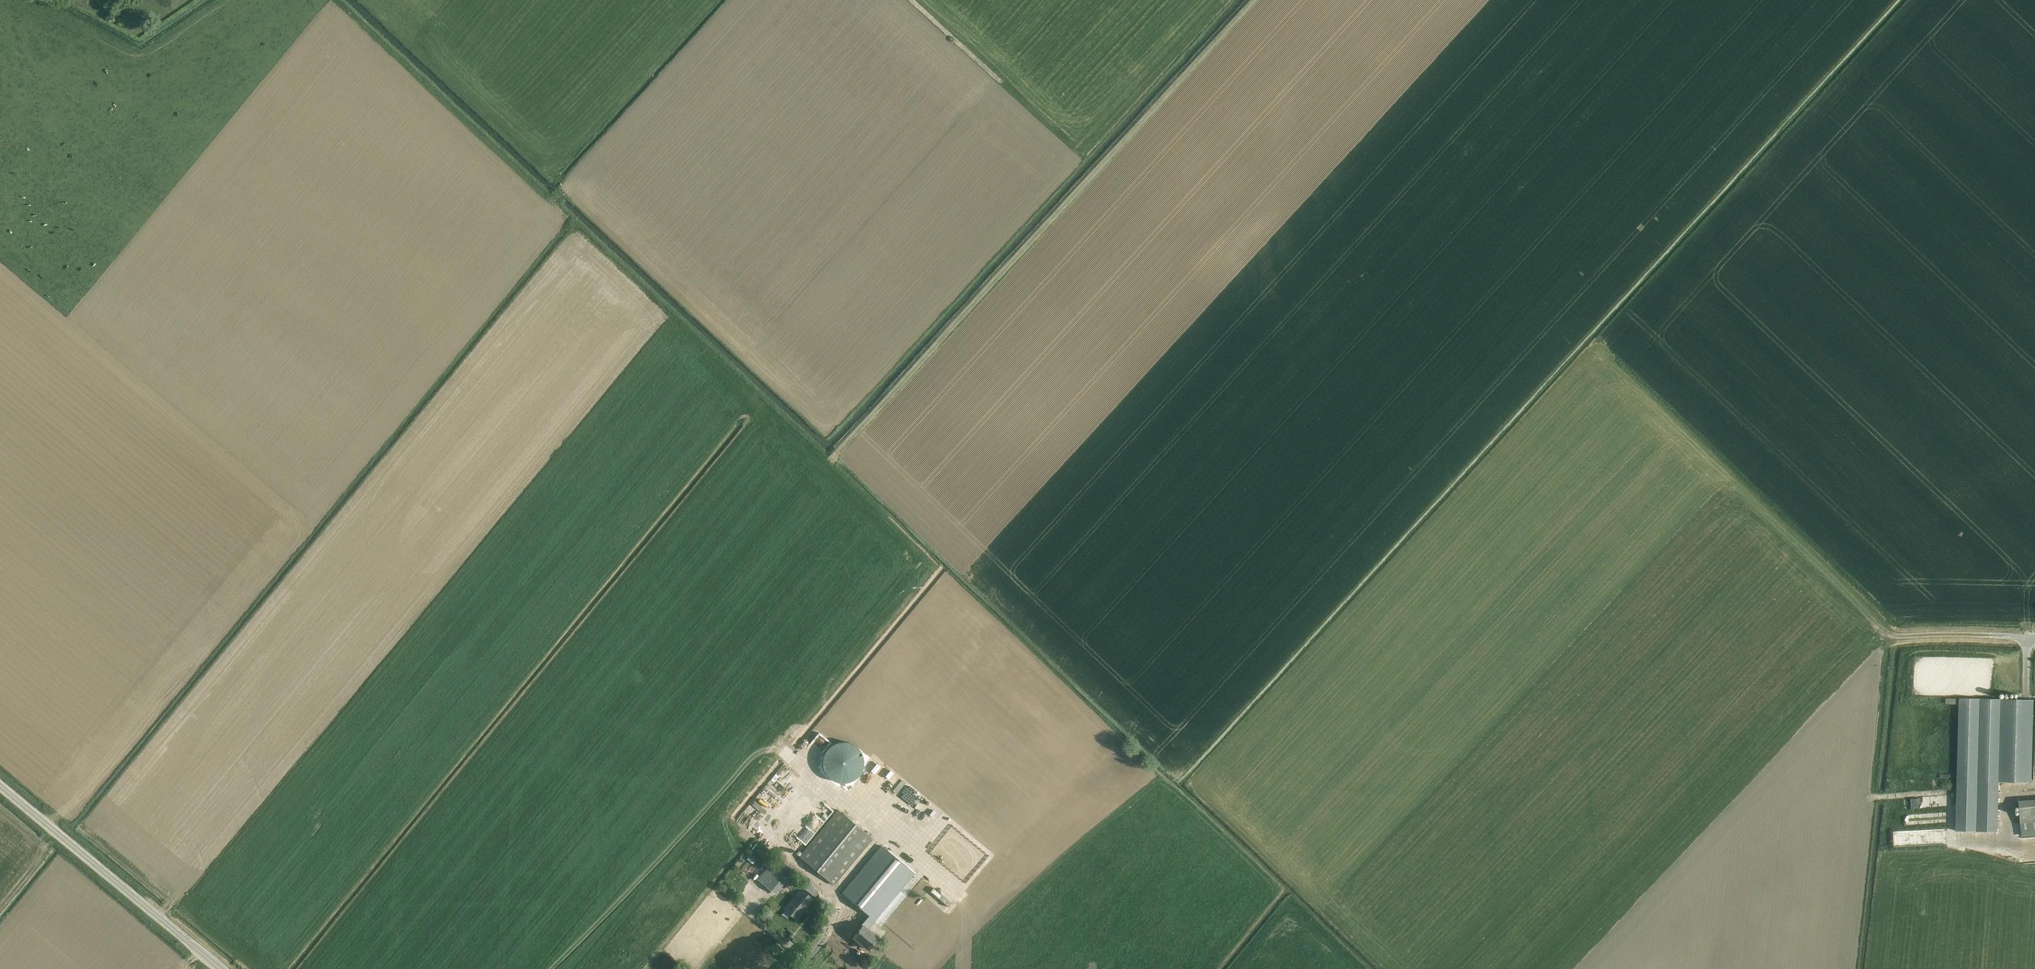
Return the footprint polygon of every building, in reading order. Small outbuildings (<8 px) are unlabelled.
[(1956,805),(1956,831),(1997,832),(1999,782),(2031,783),(2034,700),(1999,699),(1981,698),(1959,698),(1957,780),(1957,788),(1956,805)] [(823,756),(822,762),(823,768),(825,773),(829,778),(834,781),(839,783),(845,783),(851,781),(856,778),(860,774),(862,769),(863,763),(863,757),(861,752),(857,747),(852,744),(847,742),(841,741),(835,743),(830,746),(825,751),(823,756)] [(1895,782),(1895,790),(1909,789),(1909,782),(1895,782)] [(2034,835),(2034,799),(2021,799),(2022,836),(2034,835)] [(799,857),(833,885),(872,837),(838,809),(799,857)] [(882,845),(849,885),(842,892),(869,915),(862,924),(861,924),(862,925),(853,937),(858,941),(859,940),(868,948),(867,949),(868,949),(878,937),(868,928),(914,872),(882,845)] [(746,859),(752,864),(755,860),(749,855),(746,859)] [(952,856),(947,866),(973,880),(978,870),(952,856)] [(784,864),(779,871),(771,864),(758,880),(775,895),(789,879),(786,877),(788,875),(806,890),(808,888),(790,873),(792,870),(784,864)] [(784,909),(789,913),(796,919),(813,899),(801,889),(784,909)] [(759,917),(767,924),(772,917),(764,911),(759,917)]
